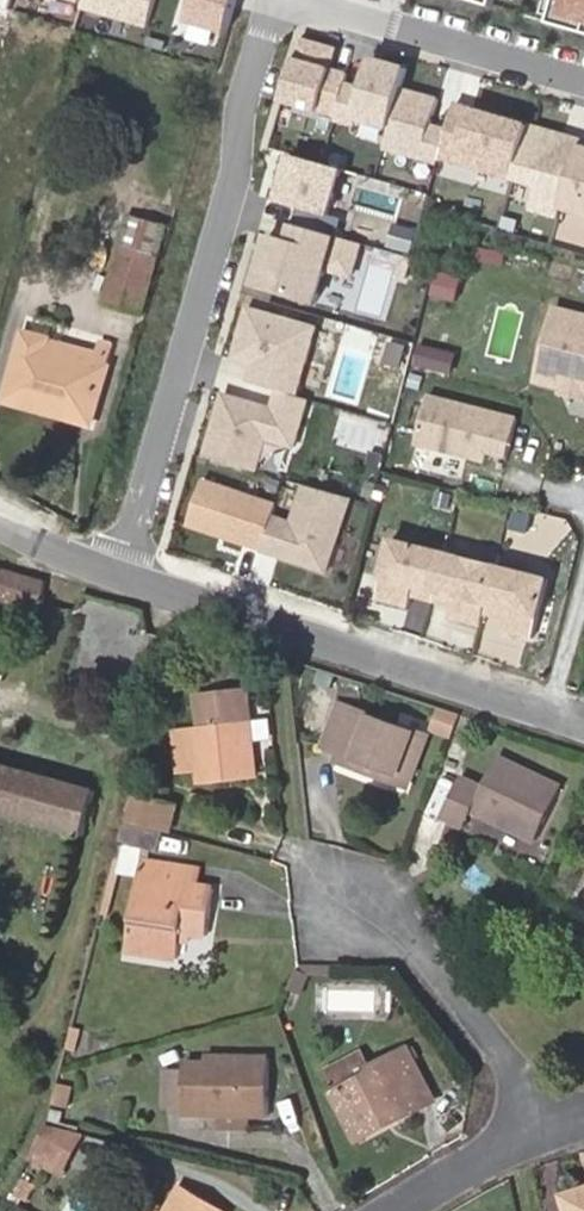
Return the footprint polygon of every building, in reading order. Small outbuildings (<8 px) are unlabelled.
[(157,0),(88,0),(86,7),(85,12),(148,30),(157,0)] [(239,0),(197,0),(190,22),(230,33),(239,0)] [(551,24),(583,33),(583,0),(557,0),(551,24)] [(332,69),(338,49),(300,38),(282,101),(337,117),(347,84),(350,74),(332,69)] [(394,122),(403,89),(409,69),(372,58),(363,89),(347,84),(337,117),(337,120),(355,125),(359,112),(394,122)] [(432,124),(439,100),(403,89),(394,122),(388,143),(440,158),(441,155),(449,129),(432,124)] [(515,179),(530,126),(456,105),(449,129),(441,155),(459,160),(458,163),(515,179)] [(574,168),(556,164),(564,135),(530,126),(515,179),(538,186),(532,209),(560,217),(563,206),(574,168)] [(574,168),(582,139),(564,135),(556,164),(574,168)] [(582,139),(574,168),(563,206),(583,212),(583,140),(582,139)] [(342,238),(348,221),(336,218),(349,171),(292,155),(279,201),(299,207),(294,224),(342,238)] [(106,303),(138,311),(160,230),(127,223),(106,303)] [(357,278),(366,246),(342,238),(294,224),(289,242),(279,239),(274,256),(269,254),(260,286),(322,304),(331,270),(357,278)] [(274,256),(279,239),(274,237),(269,254),(274,256)] [(409,279),(414,259),(400,255),(394,275),(409,279)] [(302,397),(321,329),(253,309),(241,354),(260,359),(258,367),(254,383),(283,392),(302,397)] [(551,401),(568,327),(555,324),(537,398),(551,401)] [(568,327),(551,401),(564,404),(569,399),(583,403),(583,331),(568,327)] [(102,342),(99,353),(24,333),(6,402),(92,424),(114,346),(102,342)] [(416,365),(456,374),(461,351),(422,342),(416,365)] [(260,359),(241,354),(238,362),(258,367),(260,359)] [(448,394),(453,375),(418,366),(413,385),(448,394)] [(299,452),(313,400),(302,397),(283,392),(278,409),(229,395),(211,458),(262,473),(270,444),(299,452)] [(512,460),(522,421),(432,399),(420,447),(491,465),(493,455),(512,460)] [(263,552),(276,516),(279,505),(204,481),(189,526),(263,552)] [(328,573),(353,499),(306,486),(295,522),(276,516),(263,552),(328,573)] [(437,605),(448,557),(396,545),(382,604),(417,612),(419,601),(437,605)] [(489,618),(500,570),(448,557),(437,605),(454,609),(451,621),(486,629),(489,618)] [(501,621),(512,573),(500,570),(489,618),(501,621)] [(0,571),(0,601),(35,611),(43,583),(0,571)] [(538,642),(552,583),(512,573),(501,621),(506,622),(503,633),(538,642)] [(333,691),(337,680),(322,674),(318,686),(333,691)] [(198,722),(194,723),(199,767),(201,788),(253,781),(245,716),(241,687),(194,693),(198,722)] [(335,766),(378,781),(380,771),(411,782),(425,738),(334,707),(321,749),(338,755),(335,766)] [(452,739),(458,719),(439,713),(432,733),(452,739)] [(199,767),(194,723),(175,725),(180,769),(199,767)] [(472,810),(537,840),(561,787),(496,757),(482,787),(461,778),(443,818),(463,827),(472,810)] [(84,839),(97,794),(0,767),(0,815),(84,839)] [(380,771),(378,781),(408,791),(411,782),(380,771)] [(154,788),(135,783),(132,797),(150,802),(154,788)] [(132,797),(125,825),(169,835),(176,808),(150,802),(132,797)] [(127,850),(119,849),(103,917),(110,919),(127,850)] [(144,859),(141,879),(201,887),(204,867),(144,859)] [(201,887),(141,879),(130,953),(181,960),(185,933),(210,937),(217,890),(201,887)] [(85,1037),(74,1034),(70,1054),(81,1056),(85,1037)] [(418,1056),(414,1048),(410,1050),(414,1058),(418,1056)] [(396,1114),(400,1122),(425,1109),(423,1104),(437,1096),(414,1058),(410,1050),(372,1072),(374,1078),(338,1098),(358,1136),(396,1114)] [(269,1117),(272,1061),(208,1058),(208,1066),(188,1066),(185,1113),(269,1117)] [(362,1144),(400,1122),(396,1114),(358,1136),(362,1144)] [(80,1136),(51,1129),(46,1151),(37,1165),(71,1174),(80,1136)] [(71,1174),(37,1165),(32,1173),(69,1182),(71,1174)] [(180,1187),(166,1210),(222,1210),(180,1187)] [(566,1199),(570,1210),(583,1210),(583,1194),(566,1199)] [(145,1202),(140,1210),(161,1210),(145,1202)]
